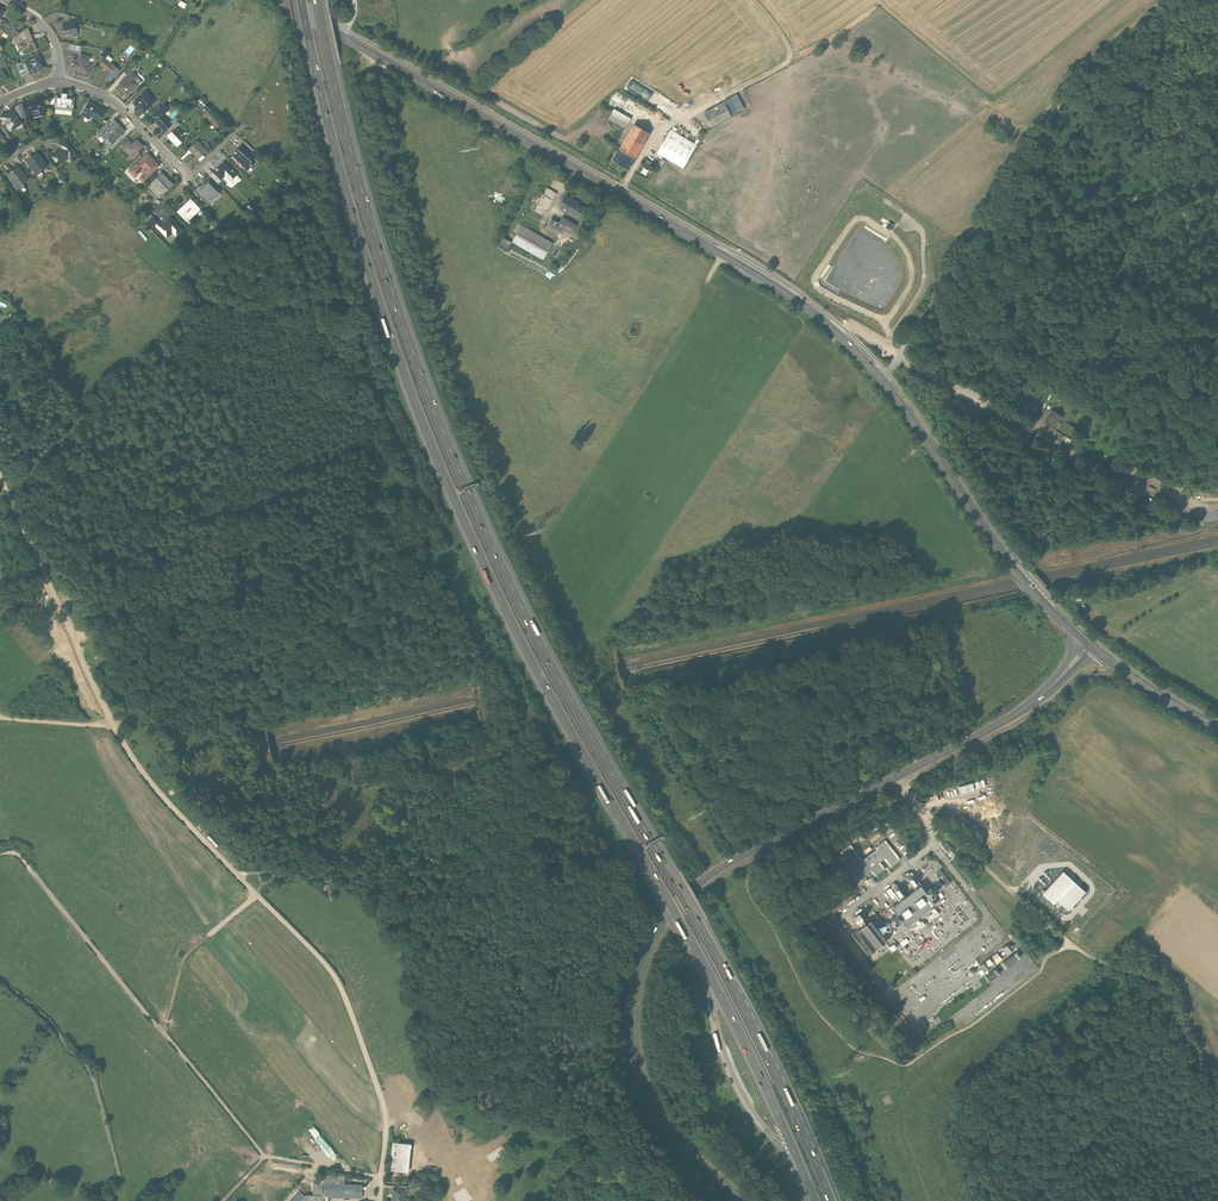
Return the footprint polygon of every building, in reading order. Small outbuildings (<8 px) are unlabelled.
[(9,15),(0,29),(10,34),(13,29),(14,30),(16,27),(14,26),(18,20),(9,15)] [(62,24),(64,36),(72,35),(72,37),(77,36),(75,20),(66,22),(66,24),(62,24)] [(13,38),(12,38),(15,45),(16,44),(19,51),(21,50),(23,55),(36,50),(27,28),(20,33),(13,38)] [(13,38),(20,33),(14,30),(13,29),(10,34),(9,35),(13,38)] [(73,59),(70,68),(88,74),(91,65),(87,64),(90,57),(79,53),(77,60),(73,59)] [(37,56),(25,62),(30,74),(43,68),(37,56)] [(101,75),(109,82),(119,71),(110,62),(105,58),(99,64),(105,70),(101,75)] [(31,75),(30,74),(25,62),(12,67),(17,80),(31,75)] [(124,72),(127,75),(131,71),(136,66),(133,63),(124,72)] [(117,86),(126,96),(141,81),(131,71),(127,75),(119,83),(120,83),(117,86)] [(720,81),(728,79),(726,73),(718,76),(720,81)] [(133,102),(143,112),(145,111),(150,106),(155,101),(145,91),(133,102)] [(59,96),(55,96),(55,97),(54,106),(54,110),(74,111),(74,103),(74,98),(68,97),(68,94),(59,93),(59,96)] [(48,113),(42,96),(35,98),(36,99),(22,104),(27,117),(27,119),(41,114),(42,115),(48,113)] [(743,109),(736,97),(725,103),(731,116),(743,109)] [(89,102),(81,115),(89,119),(91,116),(99,122),(105,111),(89,102)] [(731,116),(725,103),(704,114),(711,127),(731,116)] [(17,106),(23,117),(24,118),(27,117),(22,104),(17,106)] [(164,131),(171,125),(169,123),(162,115),(168,109),(169,108),(164,104),(149,118),(154,123),(155,122),(164,131)] [(19,119),(23,117),(17,106),(12,109),(19,119)] [(12,109),(0,117),(10,131),(22,123),(19,119),(12,109)] [(630,119),(612,109),(606,119),(624,129),(630,119)] [(203,114),(210,121),(214,118),(207,111),(203,114)] [(219,124),(214,119),(211,122),(216,128),(219,124)] [(103,142),(105,139),(119,126),(113,120),(109,125),(108,124),(106,125),(107,126),(97,136),(99,138),(98,140),(101,143),(103,142)] [(620,150),(635,159),(649,134),(634,125),(620,150)] [(125,132),(119,126),(105,139),(111,145),(119,138),(120,139),(122,136),(121,135),(125,132)] [(168,136),(177,146),(185,139),(175,129),(168,136)] [(696,145),(670,130),(655,156),(661,160),(663,157),(683,168),(696,145)] [(62,149),(51,157),(57,165),(61,162),(62,164),(75,154),(66,140),(59,145),(62,149)] [(128,140),(121,147),(131,158),(143,146),(137,140),(132,144),(128,140)] [(198,159),(206,151),(197,141),(188,149),(198,159)] [(242,145),(232,156),(246,169),(249,165),(252,167),(253,166),(250,163),(258,155),(254,152),(252,154),(242,145)] [(614,161),(629,169),(635,159),(620,150),(614,161)] [(38,153),(26,162),(36,175),(47,167),(38,153)] [(159,166),(147,153),(128,171),(134,178),(142,170),(146,173),(139,179),(142,182),(159,166)] [(217,168),(223,162),(217,157),(211,163),(217,168)] [(223,163),(213,172),(221,180),(225,176),(230,181),(236,175),(223,163)] [(28,180),(18,167),(6,175),(17,190),(23,186),(22,184),(28,180)] [(147,186),(159,198),(162,196),(163,194),(173,185),(161,173),(157,177),(147,186)] [(198,186),(194,190),(208,204),(219,192),(207,180),(200,188),(198,186)] [(547,188),(543,195),(552,200),(556,193),(547,188)] [(578,203),(566,196),(562,203),(563,204),(561,208),(581,220),(584,215),(583,214),(585,210),(577,205),(578,203)] [(190,199),(177,212),(187,222),(200,209),(190,199)] [(162,225),(159,222),(157,224),(159,227),(157,229),(167,238),(172,233),(177,237),(184,230),(171,217),(162,225)] [(559,223),(551,219),(545,228),(558,235),(561,228),(571,234),(576,225),(562,217),(559,223)] [(553,243),(521,225),(512,242),(543,260),(553,243)] [(512,242),(502,236),(498,243),(508,249),(512,242)] [(1051,409),(1043,423),(1057,430),(1064,417),(1051,409)] [(957,793),(974,788),(972,781),(955,786),(957,793)] [(887,831),(882,825),(878,828),(883,834),(887,831)] [(881,835),(879,832),(869,840),(872,843),(881,835)] [(850,845),(840,852),(862,879),(872,872),(875,876),(885,869),(880,862),(884,859),(890,867),(900,859),(885,840),(875,848),(876,849),(863,860),(850,845)] [(947,842),(942,845),(947,851),(951,847),(947,842)] [(950,883),(940,870),(935,873),(946,887),(950,883)] [(1063,871),(1042,893),(1054,904),(1057,900),(1069,910),(1085,891),(1063,871)] [(902,899),(891,908),(906,926),(935,903),(921,885),(919,886),(912,876),(908,879),(916,888),(905,897),(898,887),(894,890),(902,899)] [(896,896),(889,888),(886,891),(893,899),(896,896)] [(858,896),(847,905),(849,907),(860,898),(858,896)] [(939,914),(936,910),(927,917),(930,920),(934,917),(939,914)] [(863,928),(856,933),(873,953),(880,947),(882,950),(884,948),(883,945),(887,942),(884,937),(886,936),(884,933),(885,932),(884,932),(886,931),(885,930),(886,929),(887,928),(889,928),(890,927),(890,926),(890,925),(889,924),(888,924),(887,924),(886,925),(886,926),(885,926),(883,927),(881,928),(881,927),(878,929),(871,921),(870,922),(868,920),(865,922),(867,924),(866,925),(864,923),(863,920),(861,917),(855,921),(858,925),(861,925),(863,928)] [(925,924),(922,921),(912,928),(915,931),(920,927),(921,928),(925,924)] [(901,943),(904,947),(910,941),(907,938),(901,943)] [(1010,946),(1008,943),(1003,948),(1004,950),(1001,953),(1002,955),(1006,952),(1007,953),(1013,949),(1012,948),(1015,945),(1013,943),(1010,946)] [(1002,959),(997,953),(992,957),(997,963),(1002,959)] [(1019,958),(1015,953),(1003,962),(1008,967),(1019,958)] [(982,969),(979,971),(981,974),(983,973),(983,972),(983,971),(984,972),(985,971),(987,973),(988,972),(987,970),(989,967),(988,966),(991,964),(993,963),(989,958),(986,961),(988,963),(986,964),(985,962),(979,966),(982,969)] [(998,975),(994,970),(986,976),(990,981),(998,975)] [(925,1033),(941,1022),(936,1015),(920,1026),(921,1027),(922,1027),(924,1030),(923,1031),(925,1033)] [(393,1142),(391,1170),(411,1172),(413,1144),(393,1142)] [(331,1195),(366,1196),(366,1183),(347,1183),(348,1174),(321,1173),(321,1182),(316,1182),(316,1194),(307,1193),(303,1190),(293,1200),(331,1200),(331,1195)] [(395,1200),(406,1200),(407,1188),(395,1187),(395,1200)]
